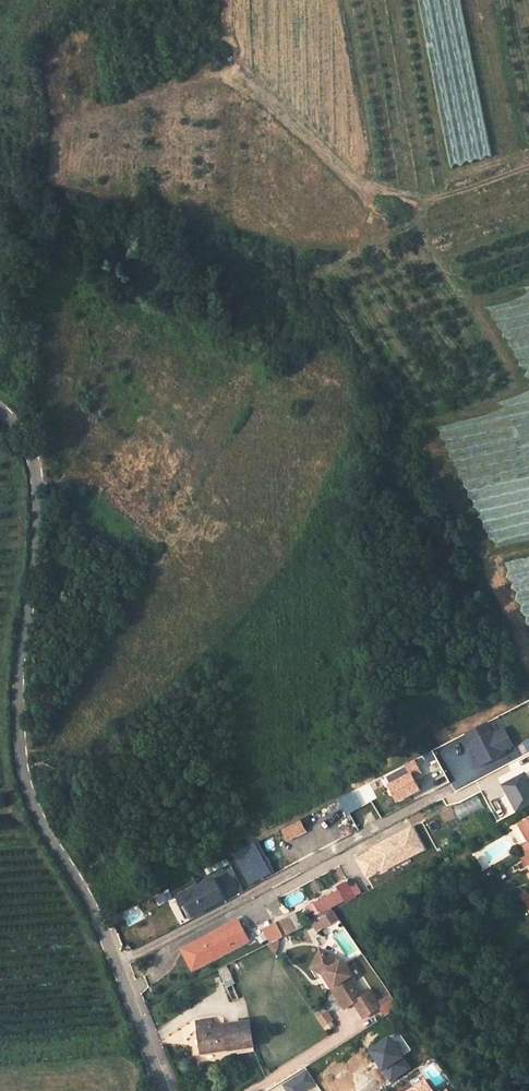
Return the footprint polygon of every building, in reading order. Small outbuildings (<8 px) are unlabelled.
[(516,586),(528,585),(528,559),(514,560),(516,586)] [(466,732),(471,742),(468,743),(480,766),(505,753),(503,749),(494,732),(493,730),(490,732),(485,722),(466,732)] [(494,732),(503,749),(512,744),(504,727),(494,732)] [(388,784),(396,804),(429,792),(417,760),(406,764),(410,775),(388,784)] [(517,823),(528,842),(520,846),(525,855),(528,852),(528,817),(517,823)] [(367,880),(428,851),(416,827),(356,855),(367,880)] [(256,848),(234,860),(242,877),(264,866),(256,848)] [(523,865),(528,861),(528,852),(525,855),(519,858),(523,865)] [(223,899),(212,878),(177,896),(187,918),(223,899)] [(332,894),(314,904),(319,913),(337,904),(332,894)] [(319,913),(314,904),(307,907),(312,916),(319,913)] [(284,927),(291,923),(288,917),(280,921),(284,927)] [(198,967),(248,940),(239,923),(223,932),(221,929),(187,947),(198,967)] [(287,933),(295,929),(291,923),(284,927),(287,933)] [(198,967),(187,947),(182,950),(192,969),(198,967)] [(313,963),(316,965),(323,951),(320,949),(313,963)] [(354,1001),(363,1016),(379,1007),(367,988),(361,992),(341,959),(323,951),(316,965),(325,969),(335,984),(331,986),(344,1007),(354,1001)] [(217,969),(227,987),(235,983),(226,965),(217,969)] [(212,1018),(196,1020),(201,1053),(255,1044),(251,1019),(213,1025),(212,1018)]
